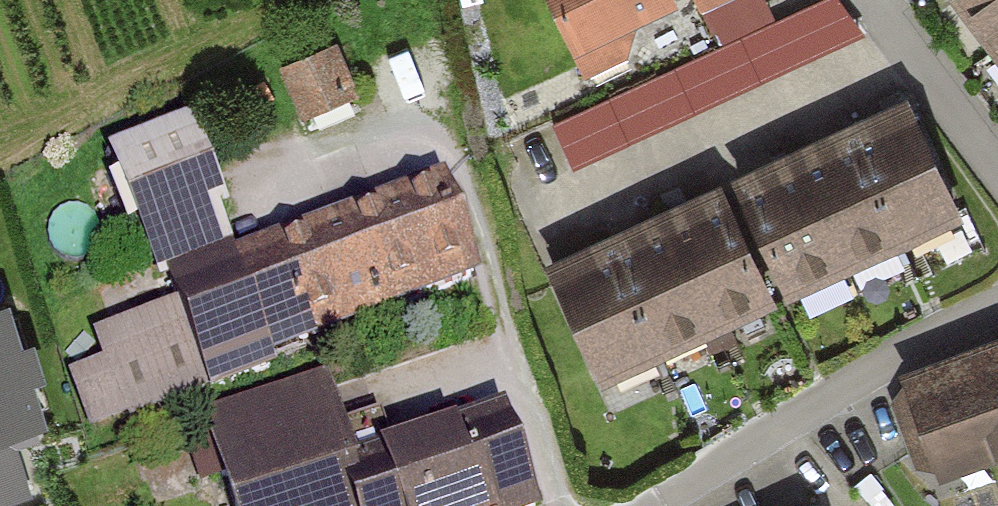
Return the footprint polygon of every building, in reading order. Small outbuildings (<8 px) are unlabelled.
[(586,74),(632,55),(621,28),(676,5),(674,0),(555,0),(586,74)] [(696,8),(718,0),(692,0),(696,8)] [(997,59),(997,0),(953,0),(997,59)] [(342,45),(285,68),(303,112),(360,89),(342,45)] [(912,102),(741,175),(790,292),(962,219),(912,102)] [(201,125),(113,154),(154,280),(174,273),(185,305),(101,333),(110,359),(74,371),(92,425),(126,413),(138,410),(206,387),(208,393),(279,370),(275,360),(483,292),(447,185),(231,256),(220,222),(232,218),(201,125)] [(721,187),(550,264),(603,382),(774,305),(721,187)] [(33,498),(19,450),(50,440),(35,388),(46,385),(34,344),(21,344),(8,301),(0,303),(0,505),(4,505),(33,498)] [(912,371),(948,478),(997,461),(997,343),(912,371)] [(210,419),(238,505),(535,505),(507,417),(395,453),(383,416),(350,427),(334,379),(210,419)] [(207,431),(186,438),(203,485),(223,478),(207,431)]
